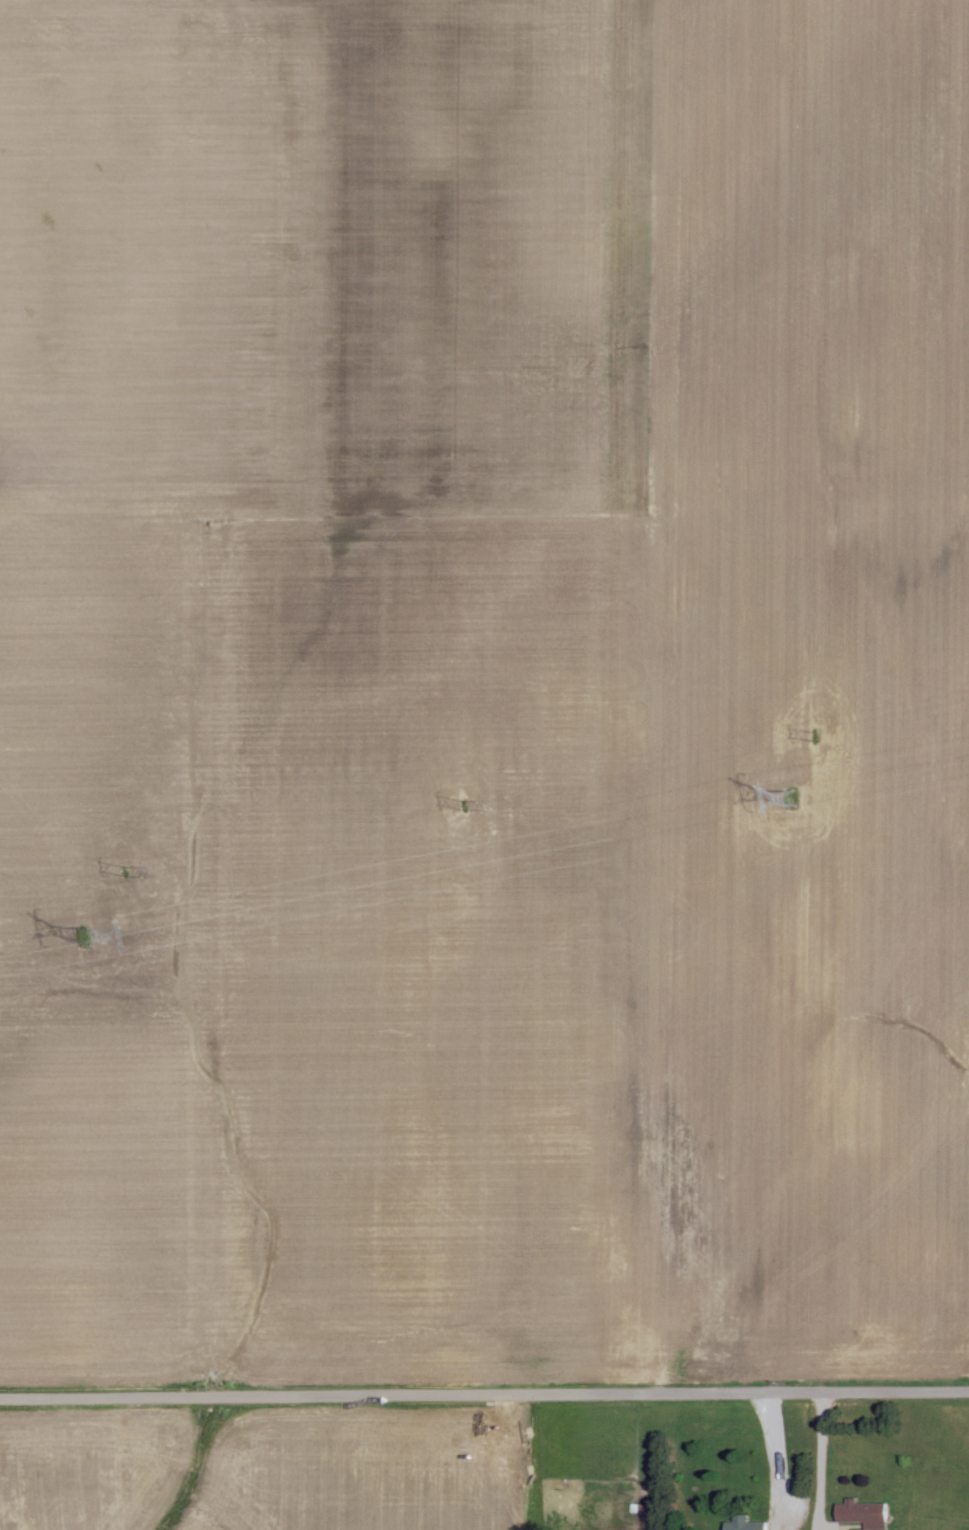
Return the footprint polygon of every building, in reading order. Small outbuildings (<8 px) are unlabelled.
[(893,1504),(863,1505),(863,1499),(852,1499),(852,1504),(842,1505),(842,1524),(871,1523),(871,1529),(893,1529),(893,1504)] [(754,1516),(740,1516),(740,1523),(731,1524),(731,1529),(773,1529),(773,1523),(754,1523),(754,1516)]
